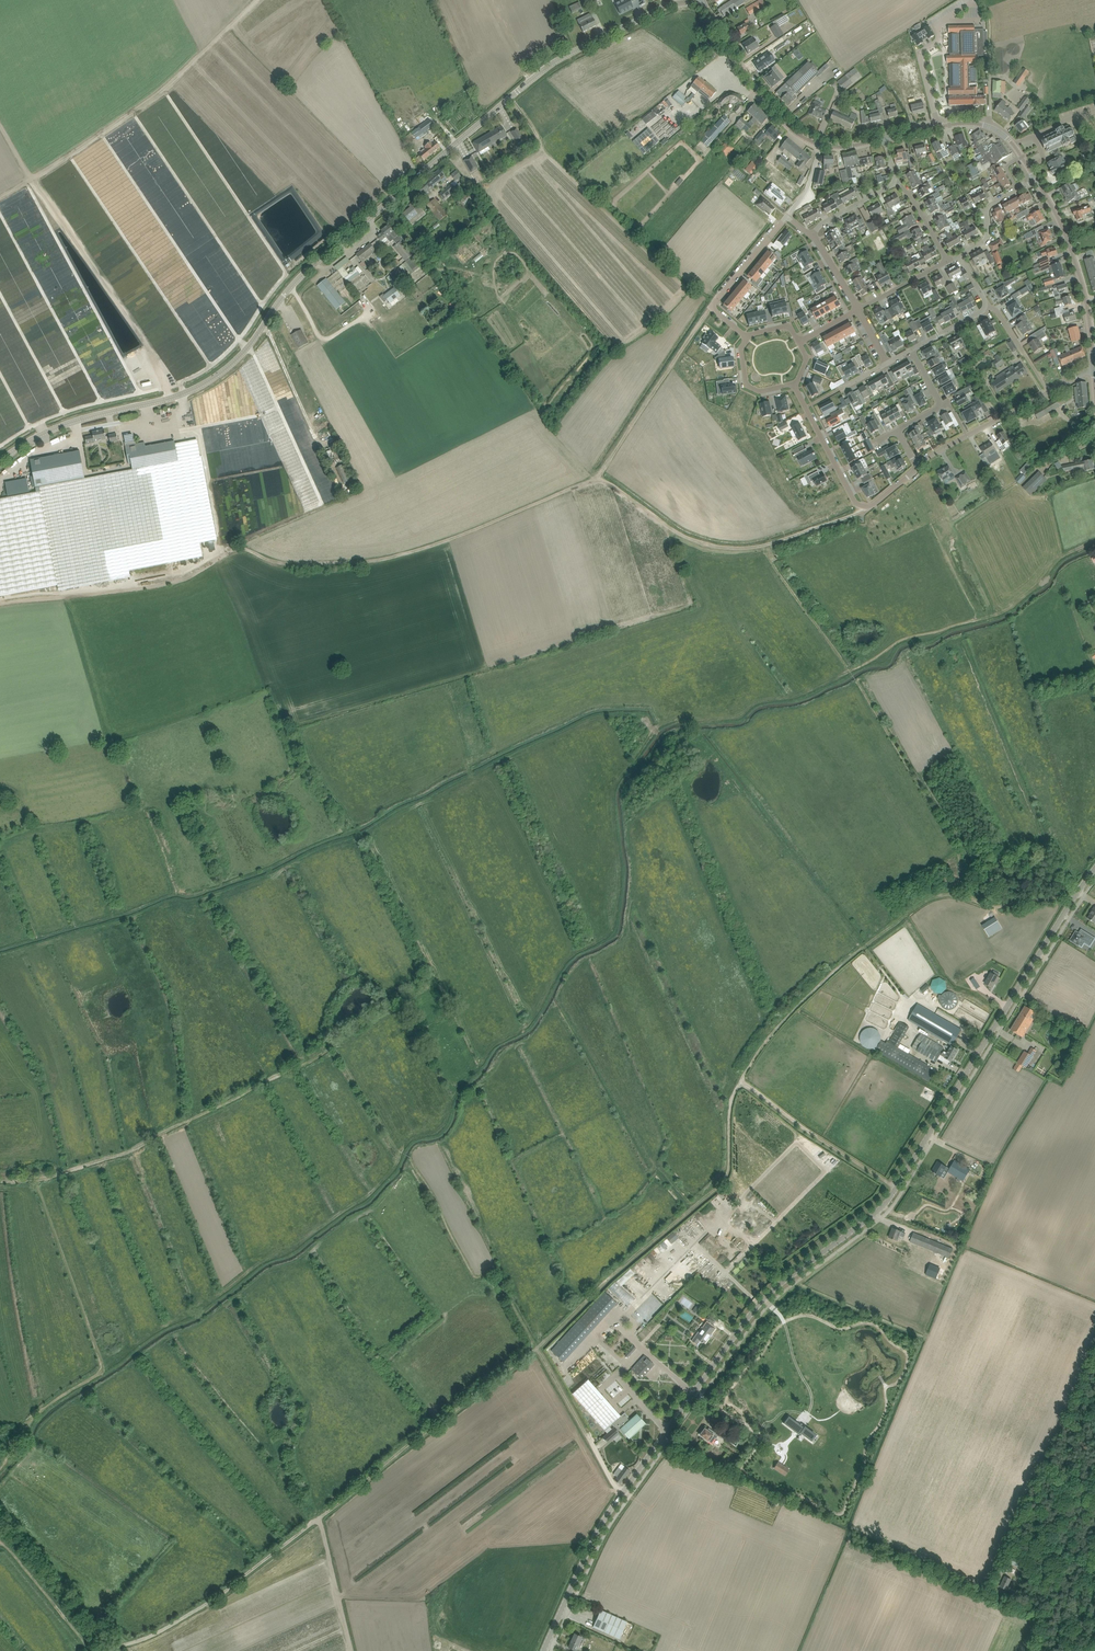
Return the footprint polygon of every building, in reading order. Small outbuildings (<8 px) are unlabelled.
[(569,7),(572,13),(582,9),(579,3),(577,4),(576,3),(580,1),(580,0),(572,0),(574,5),(569,7)] [(615,5),(620,14),(633,7),(630,3),(636,0),(624,0),(615,5)] [(723,6),(719,9),(724,16),(737,7),(733,0),(732,0),(723,6)] [(746,8),(747,11),(750,14),(765,5),(763,0),(759,0),(746,8)] [(579,25),(580,27),(583,32),(597,25),(593,18),(579,25)] [(749,22),(742,26),(737,28),(741,35),(749,30),(747,27),(751,25),(749,22)] [(805,23),(789,33),(793,38),(799,34),(799,35),(809,28),(805,23)] [(770,28),(774,33),(780,29),(777,24),(770,28)] [(950,97),(950,100),(950,106),(974,105),(974,88),(970,88),(970,84),(977,84),(977,66),(969,66),(969,63),(977,62),(977,56),(984,56),(984,46),(984,31),(984,29),(975,29),(975,25),(949,26),(950,26),(950,33),(949,33),(950,33),(950,34),(949,34),(949,54),(950,54),(950,56),(947,56),(948,56),(948,63),(947,63),(950,63),(950,64),(950,87),(951,87),(951,88),(949,88),(950,88),(950,97)] [(929,26),(920,31),(925,38),(927,37),(929,39),(935,35),(929,26)] [(925,38),(920,31),(912,37),(918,46),(924,42),(922,40),(925,38)] [(753,37),(742,44),(748,54),(759,47),(753,37)] [(793,52),(799,60),(803,56),(797,49),(793,52)] [(769,53),(753,63),(759,71),(774,61),(769,53)] [(785,83),(786,84),(776,93),(782,99),(787,94),(791,90),(795,94),(818,72),(808,62),(785,83)] [(826,64),(821,69),(823,72),(829,66),(826,64)] [(772,71),(764,78),(772,88),(780,81),(776,75),(779,72),(774,66),(771,69),(772,71)] [(1024,68),(1019,75),(1024,79),(1029,72),(1024,68)] [(843,78),(837,82),(844,91),(861,77),(855,69),(843,78)] [(691,86),(689,89),(694,95),(697,92),(700,88),(705,82),(698,77),(695,81),(693,83),(693,82),(690,86),(691,86)] [(993,97),(998,98),(1002,98),(1002,94),(1004,94),(1005,82),(993,81),(993,97)] [(705,82),(700,88),(704,92),(708,94),(711,98),(713,96),(716,92),(705,82)] [(922,84),(907,88),(913,114),(925,111),(923,101),(915,103),(913,94),(920,92),(923,101),(926,100),(923,89),(922,84)] [(974,88),(974,105),(974,106),(976,107),(978,107),(980,105),(986,105),(986,96),(977,97),(977,95),(978,95),(978,88),(974,88)] [(679,90),(673,97),(683,107),(687,103),(684,99),(686,97),(679,90)] [(794,101),(797,97),(794,94),(795,94),(791,90),(787,94),(782,99),(781,99),(788,106),(794,101)] [(719,102),(718,104),(722,106),(723,105),(724,104),(725,102),(726,102),(727,101),(729,100),(729,101),(730,102),(731,103),(732,104),(733,104),(734,103),(735,103),(736,102),(736,103),(737,103),(737,104),(741,102),(740,102),(742,101),(743,101),(742,100),(742,99),(741,98),(740,97),(739,96),(737,95),(736,95),(734,95),(733,94),(731,95),(729,95),(727,95),(725,96),(724,97),(722,98),(721,99),(720,101),(719,102)] [(694,95),(688,102),(692,106),(699,100),(694,95)] [(882,95),(877,96),(879,99),(882,108),(887,107),(882,95)] [(1026,97),(1018,108),(1021,111),(1030,99),(1026,97)] [(815,101),(814,101),(809,114),(816,117),(817,116),(819,118),(823,119),(827,110),(821,108),(822,105),(821,104),(815,101)] [(1003,101),(998,106),(995,111),(1002,116),(1007,109),(1004,106),(1006,103),(1003,101)] [(754,104),(750,108),(747,112),(753,117),(754,118),(760,110),(754,104)] [(888,111),(888,113),(890,118),(898,116),(895,104),(891,105),(892,110),(888,111)] [(735,110),(734,111),(737,114),(738,113),(738,112),(739,112),(740,111),(741,110),(741,109),(742,108),(742,107),(738,105),(738,106),(737,107),(737,108),(736,109),(735,110)] [(1027,105),(1019,116),(1023,119),(1031,108),(1027,105)] [(1007,109),(1002,116),(1009,121),(1014,114),(1012,112),(1013,111),(1008,107),(1007,109)] [(754,118),(753,117),(751,120),(755,124),(758,121),(762,125),(769,117),(760,110),(754,118)] [(871,122),(870,116),(866,117),(865,110),(861,111),(862,124),(871,122)] [(879,110),(869,112),(870,116),(871,122),(872,123),(881,120),(880,114),(879,110)] [(834,111),(832,115),(830,120),(851,129),(855,121),(857,115),(852,113),(849,118),(834,111)] [(724,116),(701,141),(707,147),(730,122),(724,116)] [(736,123),(743,129),(748,123),(741,118),(736,123)] [(405,137),(410,143),(416,138),(417,140),(435,126),(430,119),(405,137)] [(748,123),(743,129),(746,132),(753,124),(750,121),(748,123)] [(1022,121),(1020,123),(1016,126),(1021,133),(1033,125),(1031,122),(1026,126),(1022,121)] [(501,126),(487,135),(492,144),(507,135),(504,131),(501,126)] [(772,126),(769,130),(765,134),(768,136),(768,135),(775,140),(781,133),(772,126)] [(1053,153),(1056,158),(1062,155),(1058,148),(1063,146),(1065,145),(1065,146),(1069,144),(1069,143),(1070,143),(1071,144),(1078,141),(1075,135),(1073,136),(1074,133),(1073,131),(1070,129),(1068,126),(1064,128),(1063,128),(1062,126),(1059,127),(1060,128),(1058,129),(1058,130),(1057,131),(1056,130),(1056,131),(1056,132),(1053,133),(1052,133),(1052,134),(1048,136),(1048,135),(1048,136),(1044,138),(1044,137),(1044,138),(1042,139),(1041,140),(1042,142),(1044,142),(1044,144),(1042,145),(1044,149),(1046,148),(1047,149),(1046,151),(1047,152),(1049,153),(1050,152),(1051,152),(1052,153),(1053,153)] [(1083,127),(1077,129),(1078,130),(1080,136),(1090,132),(1089,129),(1084,131),(1083,127)] [(517,129),(511,132),(517,142),(523,139),(517,129)] [(971,136),(974,140),(974,141),(973,142),(977,149),(980,153),(981,155),(981,156),(981,157),(978,159),(980,162),(979,162),(979,163),(975,165),(980,173),(988,169),(1010,155),(1001,141),(998,140),(997,141),(994,137),(989,139),(987,136),(985,137),(980,130),(971,136)] [(756,138),(753,141),(759,146),(765,140),(762,138),(765,135),(761,132),(756,138)] [(965,140),(963,134),(959,136),(959,135),(956,136),(956,137),(955,137),(957,144),(954,145),(958,153),(959,155),(962,154),(960,150),(960,149),(958,146),(962,144),(963,147),(968,146),(967,143),(966,143),(965,140)] [(472,143),(475,148),(478,152),(492,144),(487,135),(472,143)] [(784,143),(781,146),(785,149),(792,155),(797,159),(800,161),(796,166),(801,170),(805,165),(805,166),(811,158),(788,139),(784,143)] [(728,140),(717,152),(724,158),(735,146),(728,140)] [(426,148),(418,154),(423,161),(440,147),(436,141),(432,144),(430,141),(424,146),(426,148)] [(939,142),(933,144),(935,149),(940,160),(944,158),(945,157),(949,155),(947,151),(946,151),(946,150),(943,144),(941,146),(939,142)] [(915,147),(916,152),(917,154),(918,159),(921,158),(920,153),(927,152),(925,145),(915,147)] [(958,153),(954,145),(948,148),(953,156),(958,153)] [(909,160),(907,155),(909,155),(909,152),(906,153),(905,149),(897,151),(898,155),(894,156),(896,163),(907,161),(909,160)] [(843,155),(844,161),(846,170),(847,170),(849,179),(853,177),(851,168),(854,168),(860,166),(858,160),(857,152),(843,155)] [(932,153),(927,155),(931,163),(933,165),(939,162),(937,160),(936,160),(932,153)] [(1062,155),(1056,158),(1056,159),(1048,163),(1051,170),(1050,172),(1051,174),(1053,175),(1065,169),(1068,168),(1065,164),(1066,163),(1062,157),(1062,155)] [(471,156),(464,161),(471,172),(478,168),(471,156)] [(778,161),(780,163),(787,168),(789,170),(793,166),(781,156),(778,161)] [(823,156),(824,162),(824,165),(824,170),(829,170),(829,168),(833,168),(833,165),(833,156),(823,156)] [(875,158),(876,164),(877,166),(875,167),(876,170),(878,169),(878,170),(886,168),(883,157),(875,158)] [(866,158),(858,160),(860,166),(868,165),(866,158)] [(753,161),(746,170),(751,174),(758,165),(753,161)] [(997,164),(988,169),(992,175),(994,174),(995,175),(991,177),(992,180),(1004,173),(1001,167),(999,168),(997,164)] [(417,188),(420,193),(425,198),(431,193),(429,190),(445,177),(439,169),(417,188)] [(825,172),(817,170),(814,183),(822,185),(825,172)] [(906,175),(910,182),(918,177),(914,170),(906,175)] [(456,171),(450,175),(455,181),(461,176),(456,171)] [(980,175),(985,184),(989,182),(983,173),(980,175)] [(1004,173),(992,180),(993,182),(997,179),(999,183),(1007,179),(1004,173)] [(789,192),(792,194),(796,190),(793,187),(795,184),(784,174),(781,178),(783,180),(779,185),(788,192),(789,192)] [(918,177),(910,182),(914,189),(922,184),(918,177)] [(999,183),(993,187),(994,188),(996,187),(997,187),(997,188),(1001,186),(1004,192),(1010,189),(1008,186),(1010,185),(1007,179),(999,183)] [(460,182),(455,186),(459,192),(464,188),(460,182)] [(921,198),(926,196),(930,193),(928,190),(930,189),(929,189),(931,188),(928,182),(922,186),(924,188),(918,192),(921,198)] [(452,183),(440,193),(445,200),(457,190),(452,183)] [(772,188),(767,194),(772,198),(773,196),(777,199),(775,201),(780,205),(784,201),(784,200),(786,198),(783,196),(785,194),(772,183),(770,186),(772,188)] [(1069,183),(1061,188),(1067,198),(1076,192),(1075,190),(1077,189),(1074,184),(1070,186),(1069,183)] [(982,189),(977,192),(976,192),(981,201),(987,198),(985,194),(987,192),(985,187),(984,186),(981,187),(982,189)] [(848,188),(845,190),(851,200),(857,196),(853,188),(850,190),(848,188)] [(967,195),(968,197),(970,201),(973,200),(975,204),(981,201),(976,192),(977,192),(975,189),(971,191),(972,192),(967,195)] [(845,190),(839,193),(839,195),(840,196),(839,196),(841,199),(842,201),(844,204),(851,200),(845,190)] [(925,203),(928,208),(937,203),(935,200),(941,196),(938,192),(932,195),(933,198),(925,203)] [(1067,198),(1066,199),(1068,203),(1076,198),(1079,196),(1076,192),(1067,198)] [(1020,198),(1018,199),(1021,205),(1023,204),(1024,205),(1024,204),(1025,204),(1028,202),(1030,201),(1029,199),(1032,198),(1029,193),(1027,195),(1026,194),(1025,195),(1020,197),(1020,198)] [(896,194),(891,197),(896,206),(899,204),(901,206),(904,204),(902,201),(901,202),(896,194)] [(762,197),(756,205),(762,210),(764,212),(764,211),(769,215),(775,208),(768,203),(768,202),(762,197)] [(887,210),(889,215),(890,217),(895,214),(892,208),(896,206),(891,197),(885,200),(890,208),(887,210)] [(962,199),(957,202),(959,206),(962,204),(965,211),(972,207),(967,198),(963,200),(962,199)] [(1017,198),(1012,201),(1017,208),(1022,206),(1021,205),(1018,199),(1017,198)] [(434,199),(427,205),(440,221),(447,214),(434,199)] [(834,199),(828,202),(832,211),(838,208),(834,199)] [(403,214),(406,218),(412,225),(425,214),(415,201),(414,201),(409,206),(410,207),(403,214)] [(937,203),(928,208),(931,214),(939,209),(941,212),(945,210),(951,207),(949,203),(946,205),(945,204),(943,205),(941,201),(937,203)] [(1012,201),(1007,203),(1012,211),(1017,208),(1012,201)] [(822,205),(824,209),(827,214),(832,211),(828,202),(822,205)] [(873,219),(877,217),(877,216),(884,212),(879,203),(868,209),(873,219)] [(1007,203),(1002,206),(1005,211),(1007,214),(1012,211),(1007,203)] [(951,207),(945,210),(946,213),(947,214),(955,209),(953,206),(951,207)] [(1090,206),(1078,209),(1073,211),(1074,215),(1076,215),(1078,221),(1083,219),(1082,215),(1092,211),(1090,206)] [(996,221),(996,220),(998,223),(1000,222),(1007,219),(1000,207),(994,210),(995,212),(992,214),(996,221)] [(817,209),(810,213),(814,221),(821,217),(817,209)] [(1027,209),(1016,215),(1019,219),(1026,215),(1026,216),(1029,215),(1028,214),(1030,214),(1027,209)] [(1045,220),(1040,211),(1035,213),(1033,215),(1032,214),(1027,217),(1029,221),(1030,220),(1033,226),(1045,220)] [(803,216),(804,220),(807,224),(814,221),(810,213),(803,216)] [(935,220),(938,225),(946,221),(945,218),(947,217),(945,214),(935,220)] [(856,215),(850,218),(856,227),(859,225),(861,228),(866,226),(861,217),(862,219),(859,220),(856,215)] [(900,234),(903,232),(912,228),(916,225),(915,222),(916,221),(912,215),(907,217),(903,220),(905,224),(897,229),(900,234)] [(846,225),(844,226),(846,230),(848,234),(848,235),(854,232),(852,229),(856,227),(850,218),(845,221),(846,225)] [(946,221),(938,225),(941,231),(951,225),(954,224),(951,218),(946,221)] [(867,223),(872,233),(879,229),(874,219),(867,223)] [(968,224),(966,225),(973,237),(979,234),(975,227),(971,229),(968,224)] [(382,232),(377,237),(381,241),(386,237),(389,240),(388,240),(390,242),(393,240),(397,244),(394,246),(405,260),(413,254),(403,241),(402,240),(403,239),(399,235),(395,230),(393,231),(388,225),(381,230),(382,232)] [(826,238),(830,244),(842,237),(841,234),(837,236),(836,233),(834,229),(843,225),(834,229),(828,233),(830,236),(826,238)] [(966,225),(964,226),(967,231),(963,233),(967,240),(973,237),(966,225)] [(920,228),(915,231),(907,235),(909,239),(913,237),(915,241),(924,236),(920,228)] [(1035,229),(1025,235),(1026,238),(1036,235),(1038,240),(1040,239),(1042,246),(1047,244),(1046,242),(1052,240),(1050,236),(1051,235),(1050,234),(1051,233),(1050,231),(1049,231),(1049,230),(1041,232),(1040,231),(1036,233),(1035,229)] [(791,235),(785,231),(774,244),(780,249),(783,246),(782,245),(787,239),(788,240),(791,235)] [(903,232),(900,234),(891,239),(893,244),(906,237),(903,232)] [(950,232),(948,234),(955,246),(961,242),(957,235),(953,237),(950,232)] [(205,244),(209,252),(214,249),(215,251),(220,248),(213,234),(207,237),(206,234),(201,237),(203,241),(201,242),(202,245),(205,244)] [(955,246),(948,234),(946,235),(949,240),(945,242),(949,249),(955,246)] [(842,237),(830,244),(833,250),(839,247),(841,250),(843,249),(845,248),(843,245),(842,245),(840,242),(844,240),(842,237)] [(993,251),(1004,245),(1001,239),(989,245),(993,251)] [(356,255),(360,259),(362,262),(376,251),(370,244),(356,255)] [(852,244),(845,248),(843,249),(845,253),(837,257),(841,264),(851,258),(850,255),(856,251),(852,244)] [(928,245),(926,246),(932,258),(938,255),(936,251),(938,249),(936,246),(930,250),(928,245)] [(926,246),(922,248),(925,253),(922,254),(926,261),(932,258),(926,246)] [(1047,250),(1036,254),(1037,256),(1039,257),(1042,256),(1043,256),(1048,255),(1049,257),(1057,254),(1055,249),(1053,249),(1052,248),(1046,250),(1047,250)] [(799,264),(802,262),(801,262),(811,257),(807,251),(802,254),(800,250),(791,256),(793,260),(796,258),(799,264)] [(982,250),(976,253),(981,261),(984,260),(985,262),(988,260),(982,250)] [(768,251),(764,256),(772,263),(776,258),(778,260),(780,257),(779,257),(775,253),(772,251),(770,253),(769,252),(768,251)] [(1001,259),(997,251),(992,253),(996,261),(1001,259)] [(981,261),(976,253),(971,256),(975,264),(981,261)] [(911,255),(909,256),(915,268),(921,265),(918,260),(921,258),(919,255),(918,254),(916,255),(912,257),(911,255)] [(408,259),(406,261),(414,271),(421,266),(416,260),(412,255),(408,259)] [(764,256),(760,261),(768,268),(772,263),(764,256)] [(906,264),(905,263),(900,265),(903,270),(907,268),(909,272),(915,268),(909,256),(906,258),(909,262),(906,264)] [(801,262),(802,262),(805,268),(802,270),(804,273),(814,268),(811,264),(814,262),(811,257),(801,262)] [(1089,275),(1094,273),(1094,260),(1094,257),(1084,259),(1089,275)] [(1039,266),(1040,267),(1048,263),(1050,262),(1048,258),(1039,261),(1041,266),(1039,266)] [(849,276),(853,273),(857,271),(857,270),(860,269),(860,268),(859,266),(858,266),(855,259),(850,261),(852,265),(845,269),(849,276)] [(760,261),(756,266),(764,273),(768,268),(760,261)] [(881,262),(876,265),(881,274),(876,276),(881,287),(889,283),(888,282),(891,281),(892,281),(886,271),(881,262)] [(1048,263),(1040,267),(1041,271),(1050,267),(1048,263)] [(1053,268),(1050,269),(1051,273),(1055,272),(1062,270),(1060,263),(1055,264),(1053,265),(1053,268)] [(401,265),(398,268),(405,274),(408,271),(401,265)] [(958,265),(952,268),(957,277),(960,275),(961,278),(963,276),(966,280),(969,278),(965,270),(962,272),(958,265)] [(756,266),(752,271),(760,277),(764,273),(756,266)] [(947,271),(949,276),(953,282),(955,281),(954,278),(957,277),(952,268),(947,271)] [(396,282),(402,278),(397,269),(391,272),(396,282)] [(811,278),(814,283),(823,277),(820,272),(817,273),(815,270),(805,276),(808,279),(811,278)] [(1062,270),(1055,272),(1056,277),(1057,279),(1059,279),(1064,277),(1062,270)] [(752,271),(747,276),(756,282),(760,277),(752,271)] [(855,282),(854,283),(856,287),(864,282),(861,277),(859,274),(857,276),(858,278),(854,281),(855,282)] [(369,289),(365,284),(369,280),(365,275),(353,284),(361,294),(369,289)] [(933,279),(935,284),(937,287),(942,284),(942,286),(946,284),(941,275),(933,279)] [(823,277),(814,283),(818,289),(814,291),(817,294),(826,289),(824,285),(827,284),(823,277)] [(345,302),(326,278),(317,286),(336,310),(345,302)] [(1053,278),(1043,281),(1045,286),(1045,287),(1052,285),(1055,284),(1054,280),(1053,278)] [(1010,294),(1006,287),(1015,282),(1014,279),(1004,283),(1003,282),(996,285),(999,289),(996,291),(998,295),(1000,299),(1001,298),(1001,299),(1010,294)] [(743,280),(739,285),(748,292),(752,287),(743,280)] [(918,287),(921,292),(923,295),(932,290),(928,281),(918,287)] [(864,282),(856,287),(855,288),(857,291),(858,290),(858,291),(859,291),(860,292),(861,292),(863,296),(872,291),(868,284),(866,285),(864,282)] [(954,283),(950,285),(954,293),(956,295),(959,293),(958,291),(954,283)] [(739,285),(735,290),(744,297),(748,292),(739,285)] [(1066,285),(1059,287),(1059,285),(1054,287),(1055,290),(1053,291),(1055,298),(1057,297),(1061,296),(1060,294),(1069,291),(1066,285)] [(394,287),(384,295),(387,299),(390,304),(401,296),(394,287)] [(936,289),(932,292),(937,301),(941,299),(936,289)] [(735,290),(731,295),(740,302),(744,297),(735,290)] [(1020,291),(1012,296),(1014,300),(1022,295),(1020,291)] [(970,299),(964,302),(968,310),(973,308),(974,307),(972,303),(975,301),(970,293),(967,294),(970,299)] [(731,295),(727,300),(736,307),(740,302),(731,295)] [(836,296),(831,299),(836,308),(841,306),(836,296)] [(1070,297),(1064,298),(1063,298),(1055,300),(1056,305),(1064,302),(1065,306),(1072,304),(1070,297)] [(952,309),(947,312),(951,319),(956,317),(957,317),(954,311),(957,310),(955,306),(951,298),(947,300),(952,309)] [(831,299),(826,302),(831,311),(836,308),(831,299)] [(893,309),(889,311),(893,318),(893,319),(893,320),(896,324),(898,323),(896,318),(895,319),(894,317),(899,315),(897,311),(904,308),(899,299),(891,303),(891,302),(889,302),(893,309)] [(727,300),(723,305),(731,311),(736,307),(727,300)] [(780,301),(783,314),(789,313),(786,300),(780,301)] [(1017,302),(1016,300),(1011,303),(1013,305),(1008,308),(1010,311),(1009,312),(1013,318),(1017,315),(1016,314),(1021,311),(1019,307),(1021,306),(1019,301),(1017,302)] [(775,302),(778,316),(783,314),(780,301),(775,302)] [(772,317),(778,316),(775,302),(769,304),(772,317)] [(826,302),(821,304),(826,314),(831,311),(826,302)] [(958,305),(960,309),(963,314),(964,313),(968,310),(964,302),(958,305)] [(821,304),(816,307),(821,316),(826,314),(821,304)] [(810,323),(806,315),(809,313),(805,306),(802,308),(803,311),(797,314),(804,326),(810,323)] [(816,307),(811,310),(814,315),(816,319),(821,316),(816,307)] [(874,311),(876,316),(879,321),(883,319),(885,322),(893,318),(889,311),(884,313),(881,307),(874,311)] [(757,309),(758,312),(761,322),(767,321),(764,308),(757,309)] [(928,310),(933,319),(937,317),(932,308),(928,310)] [(941,315),(936,318),(940,325),(945,322),(945,323),(946,323),(951,319),(947,312),(941,315)] [(1074,312),(1068,313),(1064,314),(1066,322),(1076,320),(1074,312)] [(755,324),(753,313),(746,315),(749,325),(755,324)] [(1025,315),(1023,317),(1018,320),(1020,324),(1018,325),(1024,335),(1032,329),(1027,320),(1028,319),(1025,315)] [(910,323),(909,323),(914,332),(918,330),(919,329),(915,322),(914,322),(913,319),(909,320),(910,323)] [(919,319),(915,322),(919,329),(923,327),(926,333),(934,329),(930,321),(925,323),(924,320),(920,322),(919,319)] [(983,329),(980,331),(984,340),(988,338),(987,335),(995,331),(989,319),(980,324),(983,329)] [(851,323),(845,326),(850,335),(856,332),(851,323)] [(845,326),(839,329),(845,338),(850,335),(845,326)] [(1078,327),(1068,329),(1072,342),(1081,340),(1078,327)] [(301,329),(291,335),(298,348),(308,343),(301,329)] [(839,329),(834,332),(839,341),(845,338),(839,329)] [(1038,338),(1030,343),(1032,346),(1031,347),(1035,352),(1043,347),(1040,343),(1041,343),(1040,340),(1047,336),(1042,329),(1035,333),(1038,338)] [(907,337),(907,338),(909,341),(910,343),(917,339),(914,334),(912,330),(905,334),(907,337)] [(702,343),(710,349),(710,348),(716,353),(722,347),(721,346),(721,347),(715,342),(718,338),(719,338),(711,331),(710,332),(711,332),(708,335),(706,334),(703,338),(705,339),(702,343)] [(834,332),(829,335),(834,344),(839,341),(834,332)] [(883,335),(882,332),(879,334),(880,337),(887,348),(891,346),(894,351),(895,351),(895,350),(904,345),(900,338),(897,340),(896,338),(891,342),(885,334),(883,335)] [(829,335),(823,338),(828,347),(834,344),(829,335)] [(949,341),(953,348),(963,343),(959,336),(949,341)] [(1011,340),(1007,342),(1013,352),(1017,350),(1011,340)] [(823,342),(820,343),(818,341),(812,344),(817,353),(823,350),(825,354),(829,351),(823,342)] [(1058,356),(1060,361),(1062,366),(1074,361),(1070,351),(1068,345),(1064,347),(1067,353),(1058,356)] [(935,351),(932,347),(923,352),(923,353),(922,354),(924,357),(925,357),(927,359),(932,356),(939,353),(938,350),(935,351)] [(1082,347),(1070,351),(1074,361),(1086,356),(1082,347)] [(1055,348),(1050,351),(1053,358),(1058,356),(1055,348)] [(939,353),(932,356),(934,359),(928,362),(929,364),(928,364),(930,368),(931,367),(932,368),(941,363),(939,360),(942,358),(939,353)] [(868,355),(862,358),(860,354),(856,356),(861,367),(865,365),(867,368),(873,364),(868,355)] [(998,355),(995,357),(996,360),(1001,365),(1004,363),(998,355)] [(730,357),(717,359),(718,368),(731,367),(730,357)] [(848,365),(853,375),(859,372),(857,369),(861,367),(855,357),(851,359),(853,363),(848,365)] [(829,366),(818,361),(814,370),(825,375),(829,366)] [(909,362),(904,365),(908,373),(913,371),(915,375),(919,373),(916,367),(913,368),(909,362)] [(939,367),(936,369),(933,370),(934,372),(933,372),(935,376),(936,375),(936,377),(942,374),(946,371),(944,367),(947,366),(945,362),(938,366),(939,367)] [(1013,365),(1010,367),(1012,369),(1019,378),(1028,373),(1022,363),(1015,368),(1013,365)] [(847,378),(853,375),(848,365),(842,368),(841,365),(836,368),(842,377),(846,375),(847,378)] [(904,365),(898,368),(903,376),(908,373),(904,365)] [(997,380),(991,384),(996,393),(1019,378),(1012,369),(1010,367),(995,377),(997,380)] [(713,368),(705,368),(706,378),(714,378),(713,368)] [(898,368),(892,371),(894,374),(891,375),(896,384),(899,383),(897,379),(903,376),(898,368)] [(949,370),(946,371),(942,374),(944,376),(938,379),(938,381),(937,381),(939,385),(940,384),(941,385),(945,383),(951,380),(949,376),(952,374),(949,370)] [(885,375),(879,378),(884,387),(889,384),(891,387),(894,385),(891,379),(888,381),(885,375)] [(812,384),(807,387),(812,397),(819,393),(815,386),(816,383),(821,384),(823,379),(815,376),(813,381),(812,384)] [(879,378),(873,381),(878,390),(884,387),(879,378)] [(954,379),(951,380),(945,383),(947,386),(943,388),(947,396),(956,391),(954,387),(955,386),(956,385),(956,384),(956,383),(954,379)] [(722,389),(722,394),(735,393),(734,384),(725,386),(724,385),(724,381),(716,382),(717,390),(722,389)] [(878,390),(873,381),(868,384),(872,393),(873,393),(873,394),(874,396),(880,393),(878,390)] [(1086,382),(1077,383),(1079,408),(1089,407),(1086,382)] [(862,395),(859,396),(863,404),(867,402),(865,399),(870,396),(865,386),(859,389),(862,395)] [(907,389),(910,394),(915,403),(916,405),(918,404),(920,407),(921,407),(922,407),(924,406),(924,405),(927,403),(923,398),(925,397),(922,393),(915,397),(910,387),(907,389)] [(962,395),(955,399),(959,406),(968,401),(965,395),(971,392),(969,389),(968,387),(960,391),(962,395)] [(906,402),(903,404),(908,413),(911,412),(911,413),(914,411),(913,411),(914,410),(911,404),(914,402),(915,404),(915,403),(910,394),(907,389),(903,391),(906,396),(904,398),(906,402)] [(848,395),(847,395),(854,408),(860,405),(860,406),(863,404),(859,396),(856,398),(853,392),(852,393),(851,392),(849,394),(848,395)] [(288,393),(277,395),(279,405),(286,404),(286,401),(290,400),(288,393)] [(785,396),(776,398),(779,411),(788,409),(785,396)] [(1061,396),(1056,399),(1059,403),(1061,406),(1065,403),(1061,396)] [(981,404),(983,403),(984,403),(981,399),(964,409),(965,412),(963,414),(968,423),(977,418),(980,416),(976,410),(982,407),(981,404)] [(1056,399),(1034,412),(1038,419),(1061,406),(1059,403),(1056,399)] [(830,401),(820,407),(824,415),(836,409),(834,405),(832,406),(830,401)] [(842,404),(838,406),(840,410),(842,409),(848,406),(846,401),(842,403),(842,404)] [(772,414),(769,402),(760,404),(763,416),(772,414)] [(897,408),(892,411),(897,420),(902,417),(900,412),(902,410),(899,404),(896,405),(897,408)] [(885,411),(886,413),(891,423),(897,420),(892,411),(890,408),(885,411)] [(832,417),(827,420),(830,426),(833,425),(834,427),(841,423),(838,416),(844,413),(842,409),(840,410),(831,415),(832,417)] [(948,412),(941,416),(944,421),(941,422),(946,431),(950,429),(948,425),(953,422),(955,427),(959,425),(954,417),(951,419),(948,412)] [(891,423),(886,413),(881,417),(880,414),(877,416),(880,422),(883,421),(886,426),(891,423)] [(878,420),(874,414),(871,415),(874,421),(867,425),(866,424),(868,423),(863,415),(859,417),(865,428),(868,427),(872,433),(879,429),(875,421),(878,420)] [(930,426),(927,428),(930,433),(931,436),(935,434),(934,432),(942,428),(936,419),(935,419),(935,418),(931,420),(932,421),(929,423),(930,426)] [(800,423),(792,427),(799,440),(807,436),(800,423)] [(839,431),(834,434),(838,441),(846,437),(847,440),(849,439),(858,434),(855,430),(852,432),(849,427),(847,423),(838,428),(839,431)] [(909,434),(912,440),(921,435),(918,429),(920,428),(919,425),(912,429),(914,431),(909,434)] [(93,436),(85,437),(86,444),(95,443),(94,442),(106,439),(104,429),(92,432),(93,436)] [(1004,431),(997,436),(1003,445),(1010,440),(1004,431)] [(116,434),(109,435),(110,443),(118,441),(116,434)] [(125,442),(124,442),(129,464),(131,464),(132,470),(178,461),(175,443),(175,441),(145,447),(145,442),(136,444),(136,443),(134,442),(133,435),(124,437),(125,442)] [(921,435),(912,440),(915,445),(924,440),(921,435)] [(197,439),(175,443),(178,461),(200,457),(197,439)] [(844,445),(841,447),(844,452),(853,447),(849,439),(847,440),(842,442),(844,445)] [(865,441),(863,442),(866,446),(867,447),(872,444),(871,443),(870,441),(869,439),(868,439),(865,441)] [(924,440),(915,445),(918,450),(923,448),(925,450),(931,447),(929,444),(927,445),(924,440)] [(980,448),(983,453),(986,457),(982,459),(987,468),(991,465),(986,457),(996,450),(991,442),(984,447),(984,446),(980,448)] [(875,449),(874,447),(872,444),(867,447),(869,452),(871,451),(875,449)] [(812,450),(807,452),(805,449),(805,450),(803,445),(793,451),(795,455),(798,454),(804,465),(816,458),(815,456),(815,455),(815,454),(814,454),(812,450)] [(879,456),(884,453),(884,454),(887,452),(890,459),(900,454),(898,450),(899,450),(897,446),(896,447),(895,446),(890,449),(888,446),(876,452),(879,457),(879,456)] [(847,458),(856,453),(853,447),(844,452),(847,458)] [(35,488),(39,487),(85,478),(80,451),(30,460),(35,488)] [(850,463),(859,458),(856,453),(847,458),(850,463)] [(970,454),(966,457),(967,458),(964,461),(969,468),(970,469),(975,467),(974,465),(979,462),(974,454),(971,456),(970,454)] [(40,492),(46,523),(57,585),(58,591),(130,577),(129,570),(202,556),(200,542),(217,539),(212,512),(201,457),(200,457),(178,461),(132,470),(85,478),(39,487),(40,492)] [(897,457),(887,463),(888,466),(890,465),(892,469),(895,467),(897,470),(898,470),(899,471),(902,469),(902,468),(903,468),(903,467),(906,466),(904,461),(903,461),(902,460),(903,459),(902,458),(899,460),(897,457)] [(1065,471),(1067,471),(1072,470),(1080,468),(1080,469),(1081,469),(1082,474),(1085,473),(1087,473),(1086,471),(1094,469),(1093,460),(1062,466),(1065,471)] [(865,469),(862,463),(852,468),(855,474),(865,469)] [(344,464),(341,465),(336,467),(344,483),(346,482),(349,487),(353,485),(351,480),(352,480),(344,464)] [(891,478),(888,472),(884,465),(880,467),(884,474),(887,480),(891,478)] [(937,472),(940,476),(939,476),(941,479),(941,478),(943,481),(948,478),(948,479),(954,475),(949,466),(946,468),(945,467),(937,472)] [(861,478),(868,475),(865,469),(855,474),(858,480),(861,478)] [(1023,488),(1031,496),(1047,480),(1039,471),(1023,488)] [(817,472),(808,476),(811,482),(814,481),(817,486),(828,481),(824,473),(819,476),(817,472)] [(965,472),(956,478),(962,487),(966,485),(965,484),(971,481),(965,472)] [(870,473),(868,475),(861,478),(864,483),(871,479),(873,478),(870,473)] [(1022,474),(1016,480),(1020,484),(1026,477),(1022,474)] [(27,479),(5,483),(8,496),(29,492),(27,479)] [(871,479),(864,483),(865,487),(863,488),(868,498),(875,494),(871,488),(875,486),(871,479)] [(40,492),(0,499),(0,596),(57,585),(46,523),(40,492)] [(322,497),(325,503),(334,499),(331,492),(328,494),(322,497)] [(995,917),(983,925),(989,937),(1002,929),(995,917)] [(1094,939),(1081,930),(1079,934),(1076,932),(1071,940),(1079,945),(1083,939),(1091,944),(1094,939)] [(985,984),(992,988),(996,981),(997,982),(999,978),(998,977),(1000,974),(994,970),(992,974),(991,973),(985,984)] [(931,985),(931,986),(931,987),(931,988),(931,989),(932,990),(932,991),(933,991),(933,992),(934,992),(935,993),(936,993),(937,994),(938,994),(939,994),(940,994),(941,994),(941,993),(942,993),(943,993),(943,992),(944,992),(944,991),(945,991),(945,990),(946,990),(946,989),(946,988),(947,987),(947,986),(947,985),(947,984),(946,984),(946,983),(946,982),(945,981),(945,980),(944,980),(944,979),(943,979),(942,978),(941,978),(940,978),(939,978),(938,978),(937,978),(936,978),(935,978),(935,979),(934,979),(933,979),(933,980),(932,980),(932,981),(932,982),(931,982),(931,983),(931,984),(931,985)] [(974,978),(971,981),(977,990),(981,988),(974,978)] [(918,1004),(908,1020),(952,1045),(961,1030),(918,1004)] [(1011,1030),(1015,1033),(1023,1037),(1037,1013),(1025,1006),(1011,1030)] [(901,1022),(890,1042),(898,1047),(909,1027),(901,1022)] [(860,1037),(860,1038),(860,1039),(861,1040),(861,1041),(861,1042),(861,1043),(862,1043),(862,1044),(863,1045),(863,1046),(864,1046),(865,1047),(866,1047),(866,1048),(867,1048),(868,1048),(869,1049),(870,1049),(871,1049),(872,1049),(873,1049),(873,1048),(874,1048),(875,1048),(876,1047),(877,1047),(877,1046),(878,1046),(879,1045),(879,1044),(880,1043),(881,1042),(881,1041),(881,1040),(881,1039),(881,1038),(881,1037),(881,1036),(881,1035),(880,1034),(880,1033),(879,1032),(878,1031),(877,1030),(876,1029),(875,1029),(874,1029),(873,1028),(872,1028),(871,1028),(870,1028),(869,1028),(868,1028),(867,1029),(866,1029),(865,1030),(864,1030),(863,1031),(863,1032),(862,1032),(862,1033),(861,1034),(861,1035),(861,1036),(860,1037)] [(942,1052),(923,1041),(917,1051),(936,1062),(941,1054),(942,1052)] [(889,1043),(882,1054),(930,1082),(937,1071),(889,1043)] [(951,1062),(958,1050),(952,1046),(949,1050),(950,1050),(947,1054),(943,1051),(942,1052),(941,1054),(945,1057),(945,1058),(951,1062)] [(1025,1051),(1018,1063),(1025,1068),(1038,1048),(1036,1047),(1034,1049),(1032,1048),(1028,1053),(1025,1051)] [(954,1160),(948,1172),(962,1181),(969,1170),(954,1160)] [(932,1171),(937,1174),(940,1176),(946,1167),(938,1162),(932,1171)] [(968,1174),(964,1182),(979,1191),(983,1183),(968,1174)] [(908,1199),(901,1210),(906,1213),(914,1202),(908,1199)] [(889,1237),(894,1239),(898,1241),(900,1236),(904,1238),(906,1233),(893,1228),(889,1237)] [(666,1238),(672,1244),(678,1238),(673,1232),(666,1238)] [(914,1232),(910,1242),(937,1253),(941,1244),(914,1232)] [(942,1245),(939,1252),(947,1255),(948,1252),(951,1253),(952,1250),(942,1245)] [(931,1266),(926,1275),(937,1280),(941,1271),(931,1266)] [(618,1281),(622,1286),(637,1273),(632,1268),(618,1281)] [(619,1298),(620,1297),(628,1306),(635,1300),(617,1281),(609,1289),(619,1298)] [(605,1292),(577,1322),(589,1333),(617,1303),(605,1292)] [(692,1311),(698,1315),(703,1308),(698,1304),(692,1311)] [(577,1322),(551,1351),(564,1362),(589,1333),(577,1322)] [(700,1340),(705,1343),(710,1336),(709,1335),(715,1327),(707,1322),(699,1332),(696,1337),(695,1337),(692,1341),(696,1344),(700,1340)] [(384,1351),(390,1356),(396,1349),(390,1344),(384,1351)] [(625,1355),(628,1358),(636,1349),(633,1346),(625,1355)] [(644,1355),(632,1369),(638,1375),(642,1378),(645,1375),(654,1365),(650,1361),(644,1355)] [(620,1429),(629,1421),(627,1418),(629,1417),(625,1412),(618,1418),(586,1382),(573,1394),(605,1430),(612,1424),(615,1427),(614,1427),(618,1431),(620,1429)] [(633,1418),(629,1421),(620,1429),(629,1439),(646,1424),(637,1414),(633,1418)] [(711,1420),(719,1426),(723,1420),(715,1415),(711,1420)] [(789,1417),(783,1424),(797,1434),(798,1432),(810,1441),(812,1439),(814,1437),(813,1437),(815,1434),(805,1427),(802,1425),(802,1424),(801,1424),(800,1425),(789,1417)] [(603,1437),(603,1438),(606,1435),(611,1440),(619,1433),(618,1431),(614,1427),(603,1437)] [(700,1435),(705,1438),(708,1441),(711,1443),(715,1438),(716,1439),(718,1436),(719,1437),(719,1436),(723,1439),(727,1434),(718,1428),(715,1432),(709,1428),(707,1430),(705,1429),(700,1435)] [(789,1462),(797,1466),(803,1454),(795,1450),(789,1462)] [(779,1461),(774,1468),(785,1475),(790,1469),(779,1461)] [(618,1468),(617,1470),(613,1474),(617,1477),(614,1481),(620,1485),(630,1471),(625,1467),(622,1470),(618,1468)] [(1012,1556),(1009,1562),(1017,1566),(1020,1560),(1012,1556)] [(1006,1589),(1011,1579),(1006,1576),(1005,1577),(1001,1586),(1001,1587),(1006,1589)] [(627,1622),(601,1610),(593,1627),(620,1639),(627,1622)] [(571,1642),(569,1647),(574,1650),(575,1650),(578,1645),(582,1637),(575,1634),(571,1642)]
